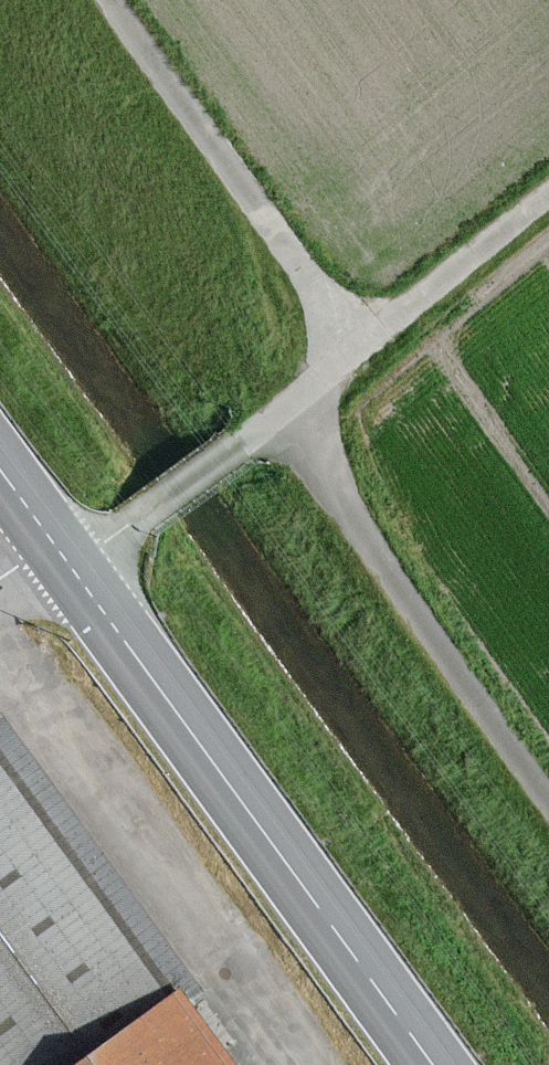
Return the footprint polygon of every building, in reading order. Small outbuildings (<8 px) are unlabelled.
[(180,992),(193,983),(0,725),(0,1064),(234,1064),(180,992)]
